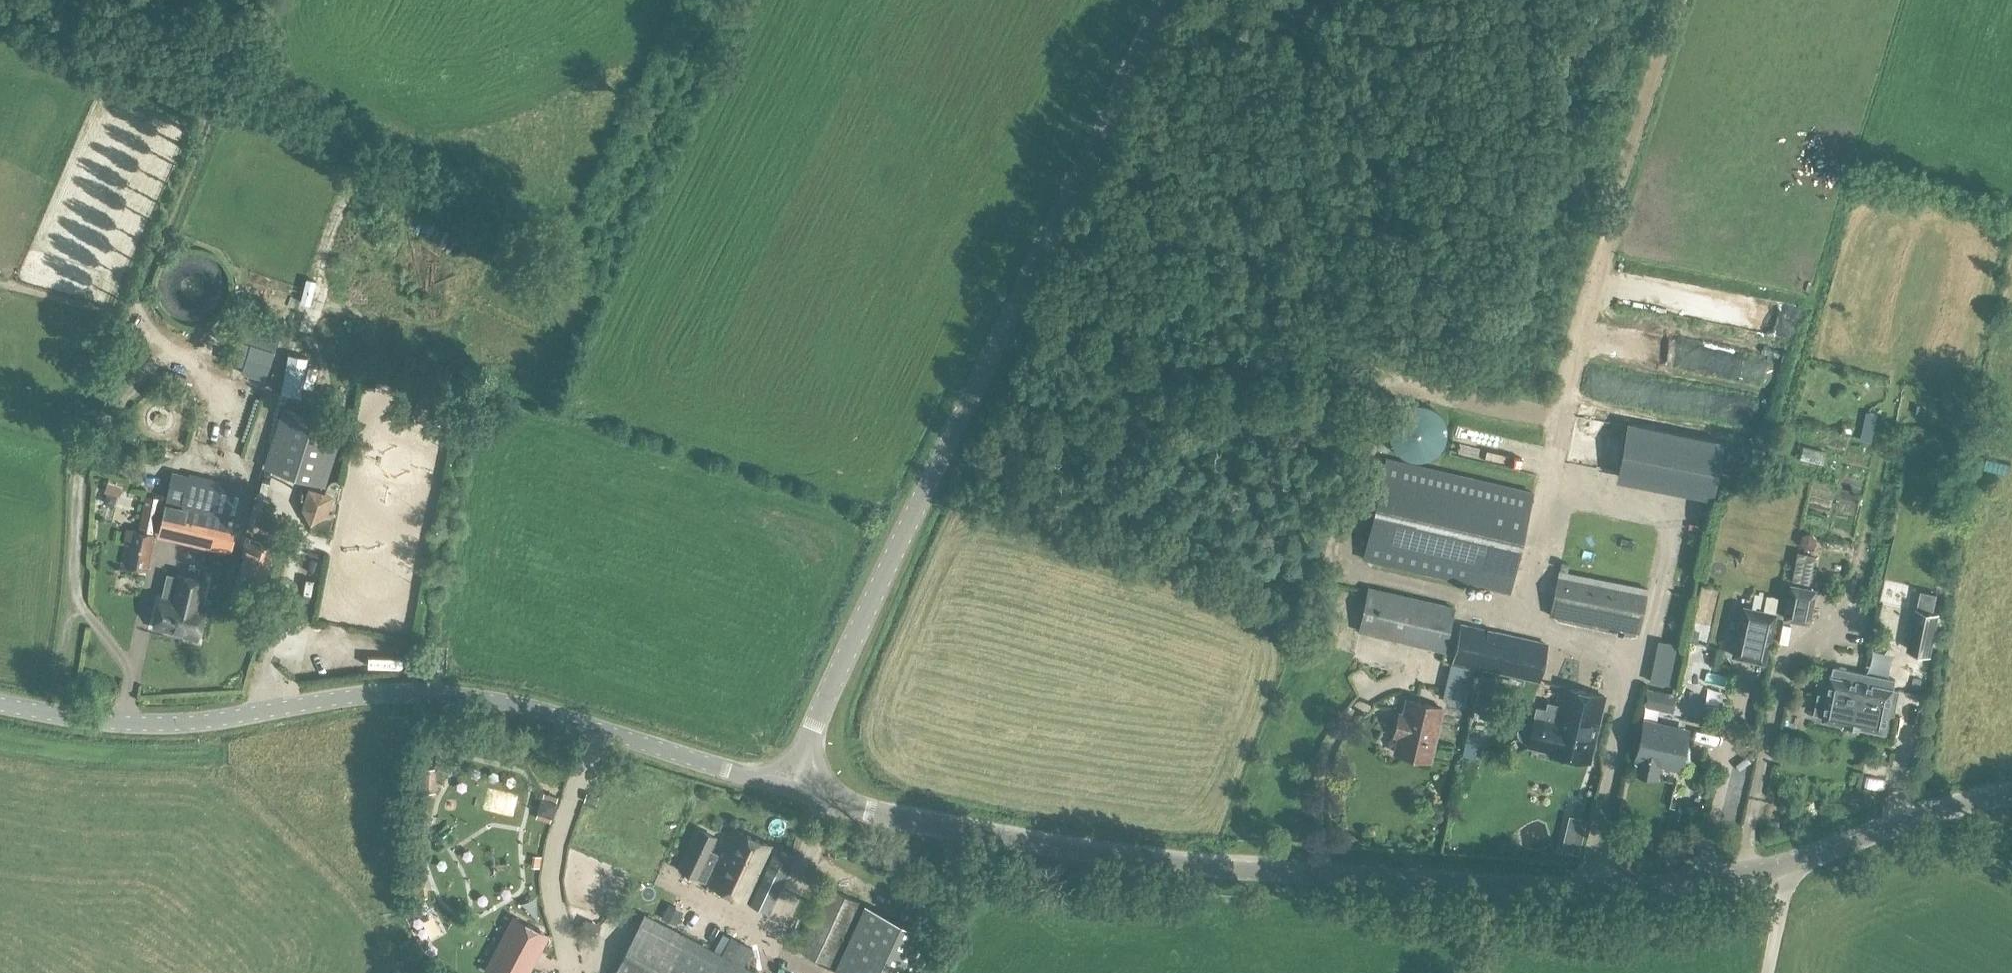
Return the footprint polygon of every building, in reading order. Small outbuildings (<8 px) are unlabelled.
[(244,318),(238,337),(276,349),(282,330),(244,318)] [(244,364),(243,368),(267,376),(269,372),(275,350),(251,343),(244,364)] [(224,345),(220,359),(231,363),(232,360),(236,349),(224,345)] [(168,370),(165,379),(184,385),(187,377),(168,370)] [(259,414),(271,417),(278,393),(265,389),(259,414)] [(1390,435),(1391,440),(1393,445),(1396,450),(1399,454),(1403,456),(1408,459),(1413,461),(1419,461),(1424,460),(1429,459),(1434,456),(1438,453),(1441,450),(1444,445),(1446,440),(1447,435),(1447,429),(1446,425),(1444,419),(1441,415),(1438,411),(1433,408),(1429,406),(1424,404),(1418,404),(1413,404),(1408,406),(1403,408),(1399,411),(1396,415),(1393,420),(1391,424),(1390,430),(1390,435)] [(265,465),(264,467),(325,487),(326,485),(345,425),(332,421),(284,405),(265,465)] [(335,410),(332,421),(345,425),(346,423),(349,414),(335,410)] [(1867,412),(1864,425),(1875,428),(1879,414),(1867,412)] [(1617,418),(1606,478),(1704,495),(1714,435),(1617,418)] [(118,440),(114,449),(127,454),(130,445),(118,440)] [(1363,558),(1511,593),(1534,491),(1387,457),(1363,558)] [(173,471),(159,532),(182,537),(232,548),(246,486),(189,472),(188,474),(173,471)] [(120,496),(123,485),(109,481),(105,491),(120,496)] [(308,487),(301,505),(309,522),(324,513),(331,495),(308,487)] [(146,495),(139,531),(154,534),(162,498),(146,495)] [(127,528),(124,543),(131,544),(126,564),(147,568),(154,534),(139,531),(134,530),(127,528)] [(1802,535),(1800,543),(1806,549),(1814,547),(1816,538),(1810,532),(1802,535)] [(247,557),(239,579),(261,586),(275,546),(274,546),(273,542),(267,539),(264,542),(248,536),(242,555),(247,557)] [(1549,616),(1639,633),(1649,588),(1559,570),(1549,616)] [(162,595),(155,627),(183,633),(183,636),(198,639),(206,605),(200,604),(206,582),(179,575),(179,576),(174,598),(162,595)] [(1814,587),(1789,582),(1782,616),(1807,621),(1814,587)] [(1447,652),(1453,624),(1456,607),(1368,587),(1359,632),(1447,652)] [(1700,594),(1693,631),(1708,634),(1715,597),(1700,594)] [(1856,597),(1855,606),(1873,609),(1875,599),(1856,597)] [(1731,655),(1763,662),(1775,612),(1743,605),(1731,655)] [(1918,610),(1910,653),(1928,656),(1936,613),(1918,610)] [(1452,662),(1539,682),(1548,643),(1461,623),(1452,662)] [(1668,681),(1674,640),(1655,637),(1649,678),(1668,681)] [(1855,725),(1866,672),(1834,665),(1827,694),(1818,692),(1814,711),(1823,713),(1822,718),(1855,725)] [(1866,672),(1855,725),(1884,732),(1889,711),(1894,712),(1899,689),(1894,688),(1896,678),(1866,672)] [(1547,752),(1590,762),(1605,696),(1562,686),(1554,722),(1534,718),(1528,745),(1548,750),(1547,752)] [(1643,706),(1659,709),(1662,691),(1647,687),(1643,706)] [(1398,722),(1395,736),(1404,738),(1400,755),(1430,762),(1442,708),(1407,700),(1402,723),(1398,722)] [(1679,767),(1687,733),(1645,723),(1637,757),(1638,757),(1634,773),(1656,778),(1660,762),(1679,767)] [(558,797),(545,793),(543,798),(542,797),(537,813),(538,813),(536,818),(550,822),(552,817),(553,818),(558,802),(557,802),(558,797)] [(769,845),(769,844),(734,828),(709,882),(770,911),(795,858),(769,845)] [(681,870),(705,881),(718,854),(710,850),(717,837),(700,829),(681,870)] [(836,967),(866,904),(828,886),(798,950),(836,967)] [(866,905),(835,972),(836,972),(917,972),(934,937),(866,905)] [(723,954),(646,914),(615,972),(756,972),(757,972),(723,954)] [(522,919),(493,972),(530,972),(551,935),(522,919)] [(742,961),(749,945),(727,935),(720,951),(742,961)]
